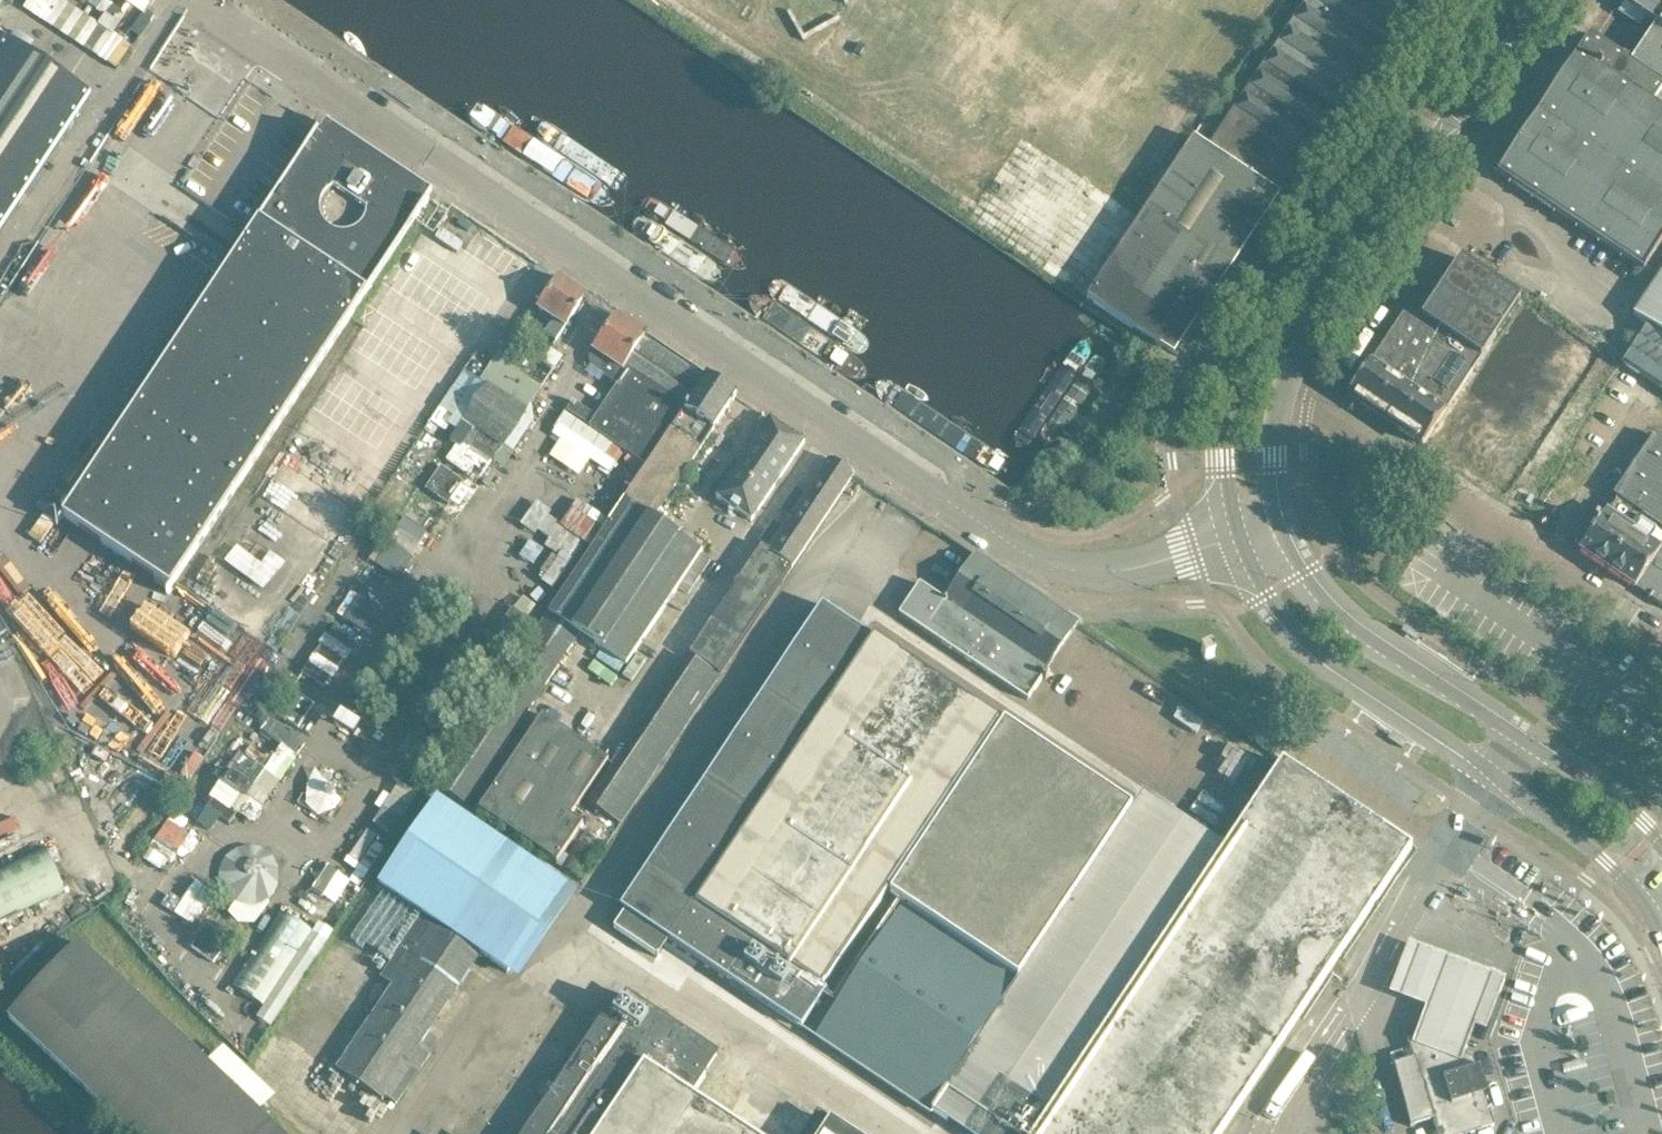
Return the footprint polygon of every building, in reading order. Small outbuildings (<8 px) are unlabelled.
[(148,27),(166,0),(108,0),(148,27)] [(1210,149),(1286,200),(1363,84),(1364,85),(1366,83),(1365,82),(1376,64),(1378,66),(1379,64),(1378,63),(1390,44),(1391,45),(1392,44),(1391,43),(1403,25),(1404,26),(1406,24),(1404,23),(1417,4),(1418,5),(1420,3),(1418,2),(1420,0),(1309,0),(1210,149)] [(1619,10),(1640,25),(1645,17),(1658,25),(1633,62),(1661,82),(1661,0),(1625,0),(1619,10)] [(1654,103),(1661,91),(1661,82),(1633,62),(1590,34),(1497,173),(1645,270),(1661,244),(1661,109),(1654,103)] [(91,97),(8,42),(0,54),(0,233),(91,97)] [(534,108),(522,127),(596,175),(609,157),(534,108)] [(171,590),(429,201),(433,194),(342,134),(325,122),(321,129),(62,518),(171,590)] [(520,128),(508,147),(583,195),(595,177),(520,128)] [(661,193),(648,212),(723,260),(735,242),(661,193)] [(647,213),(634,232),(709,280),(721,262),(647,213)] [(1409,307),(1349,397),(1423,447),(1510,316),(1521,300),(1460,259),(1423,316),(1409,307)] [(1622,364),(1661,391),(1661,272),(1633,315),(1648,326),(1622,364)] [(784,274),(772,293),(846,342),(858,323),(784,274)] [(567,328),(587,297),(560,279),(539,310),(554,320),(545,333),(556,341),(565,327),(567,328)] [(770,294),(758,313),(832,362),(844,343),(770,294)] [(1510,316),(1423,447),(1495,494),(1582,364),(1510,316)] [(663,347),(617,317),(590,359),(591,366),(618,384),(590,428),(647,466),(647,467),(707,377),(663,347)] [(1081,358),(1062,346),(1013,420),(1032,432),(1081,358)] [(1101,371),(1082,359),(1033,433),(1052,445),(1101,371)] [(924,371),(912,390),(986,439),(999,420),(924,371)] [(651,630),(676,591),(678,588),(689,594),(711,561),(701,554),(702,552),(655,520),(736,396),(707,377),(647,467),(647,466),(611,519),(612,520),(434,786),(465,806),(580,634),(628,665),(651,630)] [(483,430),(505,445),(525,415),(488,390),(468,420),(476,426),(474,430),(467,439),(474,443),(483,430)] [(910,391),(898,410),(972,459),(985,440),(910,391)] [(751,521),(805,442),(770,418),(717,498),(751,521)] [(606,454),(612,445),(577,421),(571,429),(606,454)] [(463,423),(450,442),(461,449),(467,439),(474,430),(463,423)] [(1579,551),(1635,589),(1637,585),(1650,594),(1648,598),(1661,607),(1661,441),(1653,435),(1612,497),(1617,500),(1611,509),(1609,508),(1606,513),(1605,513),(1599,522),(1596,520),(1594,524),(1596,526),(1579,551)] [(469,477),(481,459),(467,449),(461,458),(452,452),(446,461),(469,477)] [(792,569),(855,476),(832,460),(770,552),(762,546),(690,654),(721,674),(792,568),(792,569)] [(448,505),(464,482),(441,467),(425,490),(448,505)] [(553,590),(585,543),(548,517),(538,531),(564,550),(557,561),(553,558),(543,572),(547,575),(542,582),(553,590)] [(405,519),(397,531),(419,547),(428,535),(405,519)] [(412,563),(389,547),(374,567),(398,584),(412,563)] [(1078,626),(974,556),(945,601),(919,584),(899,614),(1028,701),(1043,679),(1046,681),(1048,677),(1045,675),(1078,626)] [(390,587),(390,583),(389,580),(387,577),(383,575),(380,574),(376,575),(373,577),(370,579),(369,582),(368,586),(369,590),(371,593),(374,595),(378,596),(381,596),(385,595),(387,593),(390,590),(390,587)] [(367,635),(382,613),(360,598),(345,621),(367,635)] [(888,892),(1002,722),(875,637),(874,638),(825,605),(611,925),(660,958),(672,940),(803,1027),(821,998),(818,997),(888,892)] [(357,642),(335,627),(302,674),(324,688),(332,677),(331,677),(336,670),(337,671),(345,659),(344,659),(348,652),(355,657),(362,646),(357,643),(357,642)] [(1216,657),(1211,647),(1201,652),(1205,662),(1216,657)] [(706,701),(714,689),(695,677),(687,689),(706,701)] [(314,707),(293,693),(276,718),(298,732),(314,707)] [(572,817),(609,761),(543,716),(480,810),(558,862),(584,825),(572,817)] [(1132,807),(1005,722),(1004,723),(1002,722),(888,892),(907,904),(1020,978),(1132,807)] [(247,799),(265,771),(245,757),(233,774),(232,773),(224,784),(221,781),(211,795),(214,797),(207,808),(222,819),(239,794),(247,799)] [(629,759),(596,809),(622,825),(655,777),(629,759)] [(1412,849),(1282,763),(1035,1133),(1222,1133),(1412,849)] [(436,797),(378,884),(508,968),(565,883),(436,797)] [(581,879),(605,844),(585,831),(562,866),(581,879)] [(0,868),(0,922),(65,892),(45,847),(0,868)] [(240,859),(236,862),(233,860),(229,865),(226,871),(225,877),(226,884),(228,889),(232,894),(237,898),(243,901),(249,901),(255,900),(261,898),(266,894),(270,889),(272,883),(273,877),(269,876),(268,870),(266,865),(262,861),(257,858),(251,856),(246,857),(240,859)] [(192,924),(212,894),(196,883),(175,914),(192,924)] [(1020,978),(907,904),(818,1038),(931,1113),(1020,978)] [(266,1009),(316,934),(280,911),(231,986),(266,1009)] [(258,1112),(274,1097),(224,1050),(209,1065),(80,944),(9,1019),(130,1133),(281,1133),(258,1112)] [(1486,1041),(1508,985),(1407,946),(1385,1002),(1427,1018),(1415,1051),(1459,1068),(1471,1036),(1486,1041)] [(407,1066),(459,989),(413,959),(413,960),(401,952),(382,980),(394,988),(338,1071),(384,1102),(386,1098),(397,1106),(419,1074),(407,1066)] [(690,1098),(705,1075),(717,1058),(718,1055),(629,996),(614,1019),(605,1014),(558,1086),(548,1101),(526,1133),(745,1133),(690,1098)] [(1473,1060),(1464,1056),(1415,1037),(1408,1040),(1414,1059),(1394,1065),(1411,1128),(1433,1121),(1437,1133),(1472,1133),(1494,1127),(1473,1060)] [(830,1122),(822,1133),(848,1133),(830,1122)]
